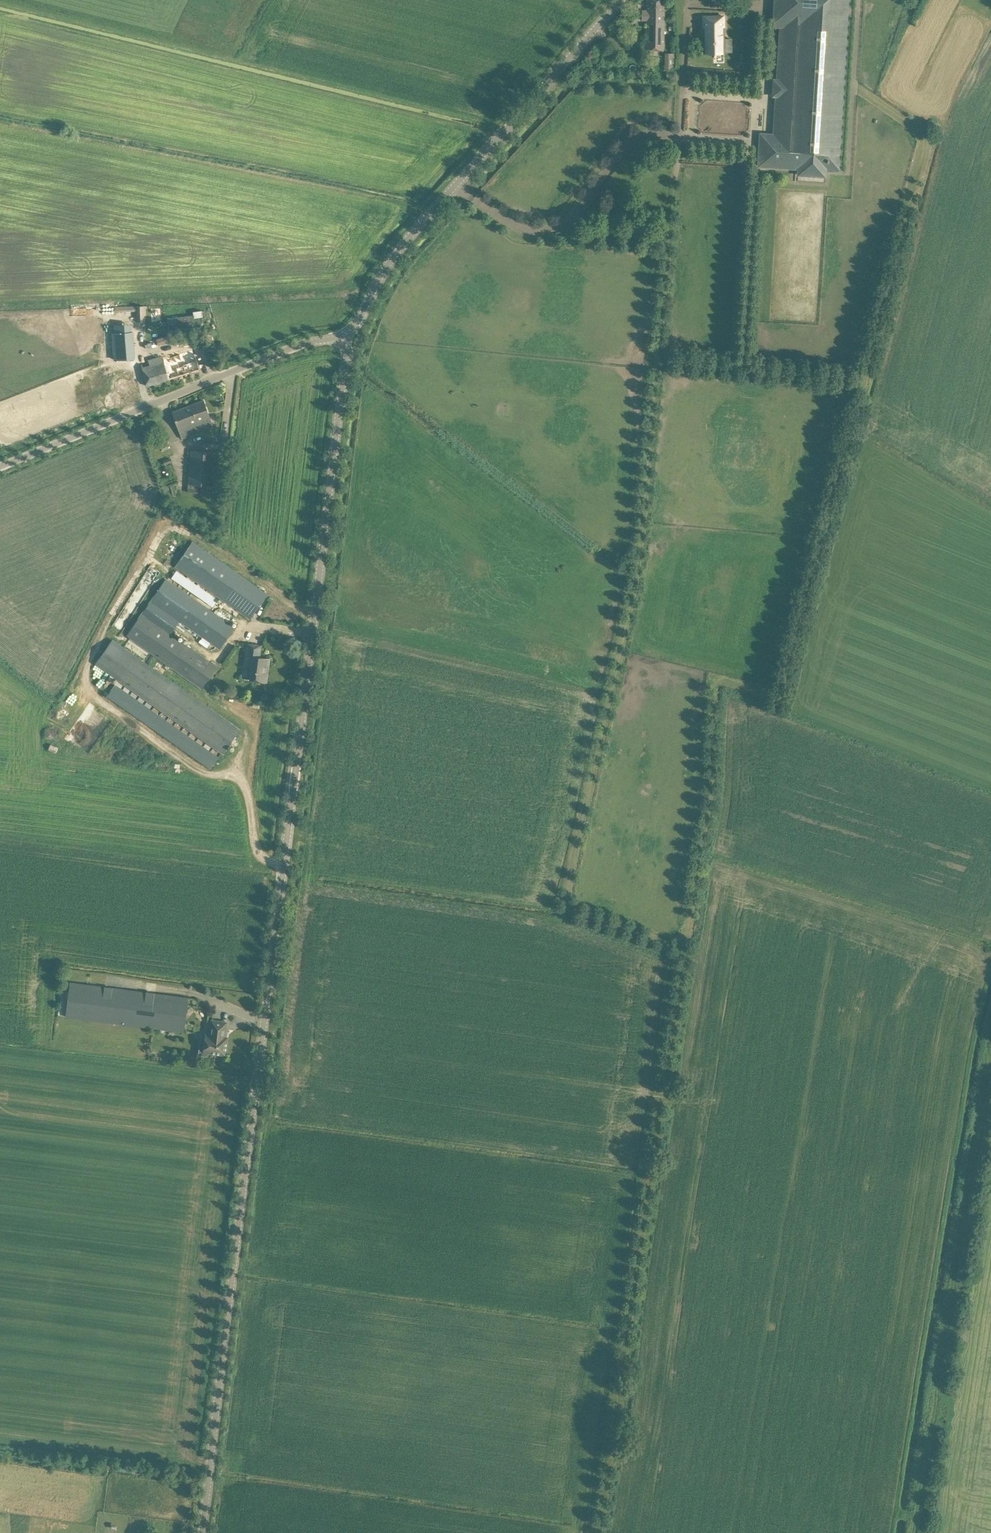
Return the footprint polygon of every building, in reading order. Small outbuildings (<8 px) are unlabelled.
[(647,49),(663,50),(664,0),(648,0),(647,49)] [(767,161),(802,163),(802,161),(828,163),(828,165),(839,166),(850,0),(777,0),(776,21),(786,21),(779,131),(769,131),(767,161)] [(721,27),(723,27),(723,16),(703,16),(703,27),(704,52),(724,52),(724,51),(723,51),(723,52),(717,52),(717,42),(724,42),(724,32),(721,32),(721,27)] [(621,24),(617,21),(610,30),(615,33),(621,24)] [(674,53),(665,53),(665,69),(674,69),(674,53)] [(144,303),(135,304),(135,310),(136,321),(144,321),(144,303)] [(194,315),(170,318),(172,330),(196,327),(194,317),(203,316),(202,310),(193,312),(194,315)] [(133,332),(112,334),(114,359),(135,357),(134,347),(133,340),(133,332)] [(166,343),(171,342),(169,335),(164,337),(156,339),(158,346),(166,343)] [(142,365),(141,365),(147,385),(200,370),(194,349),(150,362),(151,367),(144,369),(142,365)] [(214,427),(204,400),(172,412),(182,438),(214,427)] [(212,493),(215,462),(215,452),(191,450),(188,492),(212,493)] [(267,594),(259,588),(192,541),(175,566),(222,599),(250,618),(267,594)] [(217,666),(171,634),(180,621),(219,648),(234,627),(166,579),(127,635),(202,688),(217,666)] [(239,729),(113,640),(96,664),(222,752),(239,729)] [(261,645),(251,643),(248,643),(245,664),(251,665),(250,680),(267,682),(270,658),(259,657),(261,645)] [(112,685),(104,698),(211,767),(219,754),(112,685)] [(188,997),(178,996),(70,982),(66,1016),(184,1031),(188,997)] [(225,1037),(227,1022),(211,1020),(209,1035),(206,1034),(204,1042),(200,1042),(198,1054),(208,1056),(209,1052),(225,1054),(227,1043),(225,1043),(225,1037)]
